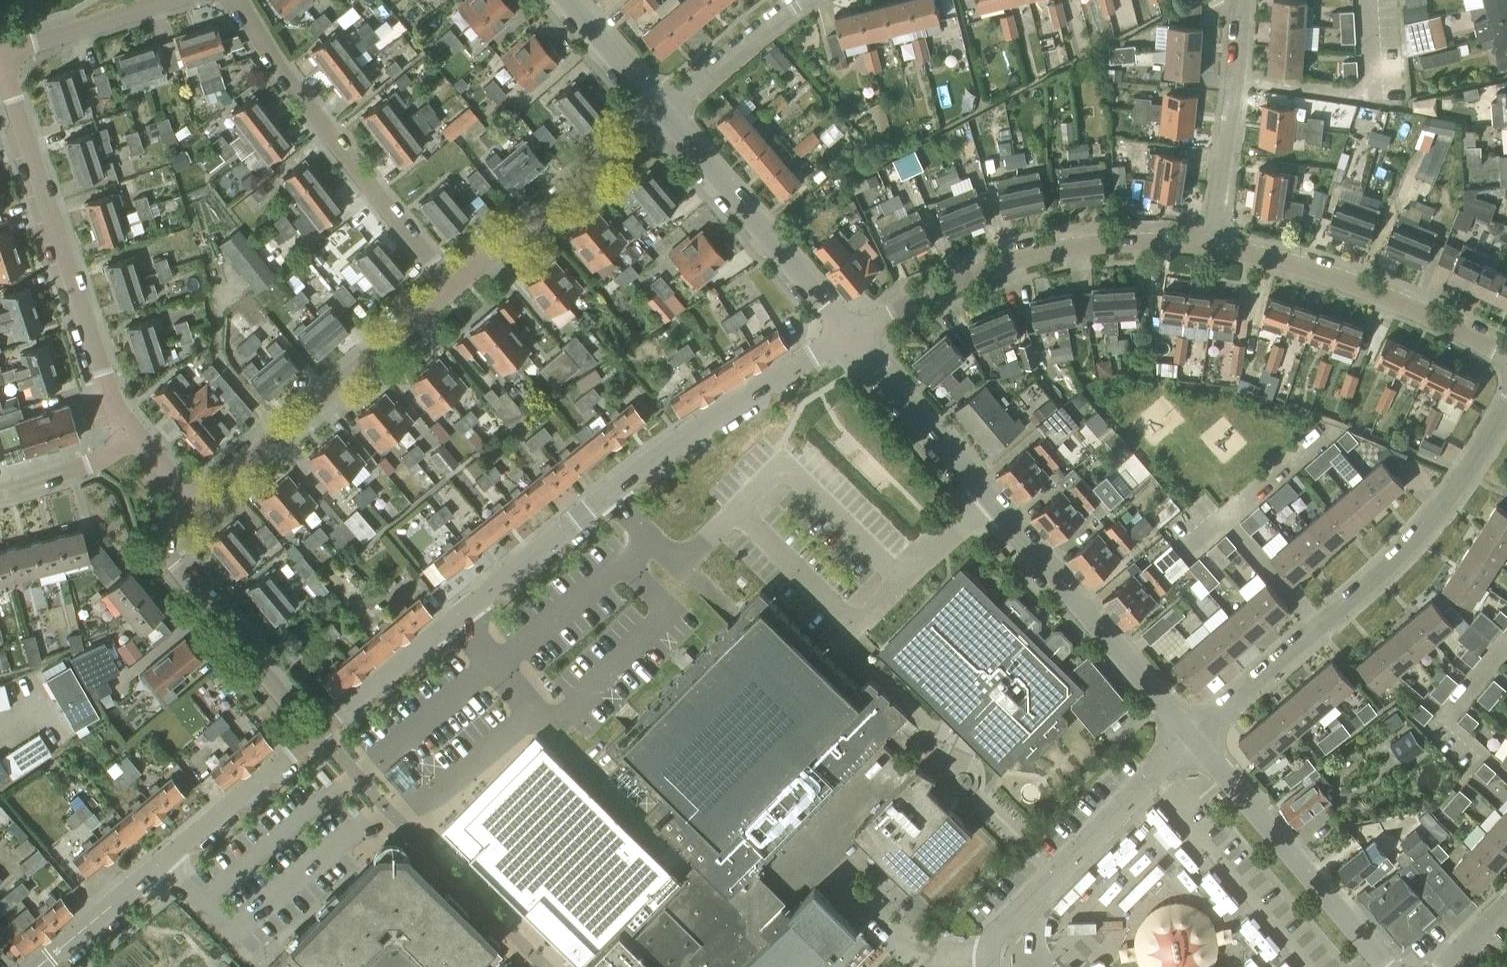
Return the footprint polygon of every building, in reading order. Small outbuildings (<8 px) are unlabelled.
[(298,0),(268,0),(285,19),(294,11),(298,15),(306,9),(298,0)] [(306,9),(313,2),(311,0),(298,0),(306,9)] [(500,0),(467,0),(461,5),(463,7),(459,11),(471,25),(500,0)] [(471,25),(482,38),(487,35),(489,37),(506,22),(504,20),(513,12),(502,0),(500,0),(471,25)] [(643,4),(640,0),(630,0),(620,8),(628,16),(631,14),(643,4)] [(660,5),(655,0),(648,0),(643,4),(648,9),(651,12),(660,5)] [(713,0),(683,0),(682,1),(700,23),(719,7),(713,0)] [(908,0),(905,0),(884,5),(891,31),(915,25),(908,0)] [(915,25),(940,19),(935,0),(908,0),(915,25)] [(1002,0),(976,0),(979,9),(1003,3),(1002,0)] [(1305,25),(1307,0),(1305,0),(1273,0),(1271,23),(1305,25)] [(1484,5),(1469,9),(1472,20),(1473,19),(1478,38),(1480,38),(1506,31),(1506,0),(1484,5)] [(667,14),(663,18),(681,39),(700,23),(682,1),(667,14)] [(1115,12),(1112,1),(1099,4),(1102,15),(1115,12)] [(1051,16),(1064,13),(1061,2),(1048,5),(1051,16)] [(648,9),(643,4),(631,14),(636,20),(648,9)] [(667,14),(660,5),(651,12),(658,21),(663,18),(667,14)] [(891,31),(884,5),(860,11),(866,37),(891,31)] [(441,17),(436,11),(428,17),(433,23),(441,17)] [(866,37),(860,11),(835,18),(839,33),(827,36),(832,58),(845,55),(842,44),(866,37)] [(1340,28),(1354,27),(1353,11),(1339,12),(1340,28)] [(314,19),(323,29),(331,22),(322,12),(314,19)] [(1064,13),(1051,16),(1054,27),(1066,24),(1064,13)] [(1002,28),(1015,25),(1012,14),(1000,17),(1002,28)] [(1440,16),(1426,19),(1406,24),(1408,53),(1446,45),(1440,16)] [(663,18),(658,21),(643,34),(661,56),(681,39),(663,18)] [(323,29),(314,19),(306,26),(315,36),(323,29)] [(362,38),(372,30),(366,21),(355,29),(362,38)] [(1271,23),(1269,48),(1303,50),(1305,25),(1271,23)] [(215,24),(195,31),(214,91),(224,87),(220,75),(216,61),(215,61),(213,57),(225,53),(215,24)] [(1015,25),(1002,28),(1005,39),(1018,36),(1015,25)] [(1169,25),(1167,50),(1201,53),(1203,27),(1169,25)] [(1355,43),(1354,27),(1340,28),(1341,44),(1355,43)] [(446,46),(456,37),(449,28),(439,37),(446,46)] [(346,49),(322,68),(335,83),(358,65),(353,59),(370,46),(379,38),(372,30),(362,38),(351,46),(346,50),(346,49)] [(214,91),(195,31),(174,38),(183,66),(194,63),(196,68),(195,68),(199,81),(204,94),(214,91)] [(1491,35),(1480,38),(1482,48),(1494,45),(1498,66),(1506,64),(1506,31),(1491,35)] [(346,50),(351,46),(345,39),(340,42),(333,33),(310,52),(322,68),(346,49),(346,50)] [(514,75),(544,49),(533,35),(524,43),(522,41),(504,55),(506,58),(502,61),(514,75)] [(914,50),(927,47),(924,36),(911,39),(914,50)] [(463,45),(456,37),(446,46),(453,54),(463,45)] [(1420,56),(1423,68),(1461,59),(1460,55),(1469,53),(1467,43),(1457,45),(1457,47),(1420,56)] [(164,73),(155,45),(155,44),(134,51),(145,84),(154,81),(152,77),(164,73)] [(953,79),(966,77),(962,45),(949,47),(953,79)] [(1109,56),(1135,53),(1135,45),(1108,48),(1109,56)] [(774,47),(765,55),(781,74),(790,66),(774,47)] [(930,58),(927,47),(914,50),(917,62),(930,58)] [(866,62),(879,59),(876,48),(863,51),(866,62)] [(1303,50),(1269,48),(1267,73),(1302,75),(1303,50)] [(408,49),(384,68),(391,77),(414,57),(408,49)] [(544,49),(514,75),(525,88),(529,85),(531,87),(549,73),(547,70),(556,62),(544,49)] [(1201,53),(1167,50),(1165,75),(1199,78),(1201,53)] [(145,84),(134,51),(113,57),(122,86),(133,83),(135,87),(145,84)] [(1136,62),(1135,53),(1109,56),(1110,64),(1136,62)] [(833,59),(836,68),(847,65),(845,56),(833,59)] [(882,70),(879,59),(866,62),(869,74),(882,70)] [(1357,76),(1357,75),(1356,61),(1342,61),(1343,78),(1357,76)] [(359,67),(358,65),(335,83),(347,100),(370,81),(365,75),(370,71),(364,63),(359,67)] [(51,100),(77,92),(74,83),(87,79),(83,67),(45,80),(51,100)] [(95,86),(108,82),(104,71),(92,75),(95,86)] [(393,81),(398,87),(400,89),(411,81),(404,72),(393,81)] [(489,96),(499,87),(492,79),(482,87),(489,96)] [(108,82),(95,86),(99,96),(112,93),(108,82)] [(568,116),(588,99),(573,82),(550,103),(556,110),(559,107),(568,116)] [(499,87),(489,96),(496,104),(506,95),(499,87)] [(1463,91),(1464,99),(1465,100),(1479,96),(1477,87),(1463,91)] [(231,99),(224,90),(216,95),(223,105),(231,99)] [(374,134),(397,115),(407,107),(395,91),(384,99),(361,117),(374,134)] [(1497,92),(1497,101),(1491,102),(1493,125),(1506,124),(1506,91),(1497,92)] [(77,92),(51,100),(58,121),(91,110),(87,99),(80,101),(77,92)] [(781,92),(771,101),(779,110),(789,102),(781,92)] [(1134,109),(1193,116),(1195,98),(1166,94),(1165,104),(1151,103),(1151,99),(1135,97),(1134,109)] [(238,135),(267,112),(254,96),(230,114),(237,123),(232,127),(238,135)] [(588,99),(568,116),(575,125),(566,133),(573,141),(602,116),(588,99)] [(779,110),(771,101),(760,110),(768,119),(779,110)] [(397,115),(374,134),(386,149),(425,119),(435,112),(427,102),(417,110),(402,122),(397,115)] [(542,123),(529,106),(518,115),(539,140),(549,131),(542,123)] [(734,141),(752,125),(736,106),(718,122),(734,141)] [(451,139),(478,118),(468,107),(440,130),(449,141),(451,139)] [(1263,125),(1322,131),(1323,119),(1307,118),(1307,121),(1293,120),(1294,110),(1265,107),(1263,125)] [(1193,116),(1134,109),(1132,122),(1148,124),(1149,119),(1163,121),(1162,131),(1191,135),(1193,116)] [(267,112),(238,135),(244,143),(249,139),(255,146),(279,128),(267,112)] [(835,120),(844,131),(849,126),(840,116),(835,120)] [(156,121),(160,134),(171,130),(167,117),(156,121)] [(1426,117),(1422,130),(1435,132),(1453,135),(1455,122),(1426,117)] [(478,118),(451,139),(459,147),(475,133),(487,147),(495,141),(487,130),(478,118)] [(425,119),(386,149),(399,166),(422,147),(416,140),(432,128),(425,119)] [(160,134),(156,121),(144,125),(149,137),(160,134)] [(1077,158),(1075,144),(1072,121),(1060,122),(1063,146),(1066,146),(1067,159),(1077,158)] [(495,124),(487,130),(495,141),(503,134),(495,124)] [(768,144),(752,125),(734,141),(750,160),(768,144)] [(1322,131),(1263,125),(1261,143),(1290,146),(1291,136),(1305,138),(1304,143),(1321,144),(1322,131)] [(279,128),(255,146),(256,148),(248,154),(254,163),(262,156),(267,163),(291,144),(279,128)] [(72,163),(97,155),(94,143),(109,138),(106,129),(65,142),(72,163)] [(127,144),(140,140),(136,130),(124,134),(127,144)] [(803,139),(810,148),(820,139),(812,130),(803,139)] [(960,168),(974,167),(972,130),(958,131),(960,168)] [(1368,140),(1367,143),(1375,146),(1376,146),(1377,143),(1381,133),(1380,133),(1371,130),(1368,140)] [(1466,156),(1481,156),(1481,146),(1476,146),(1475,131),(1465,130),(1466,156)] [(556,140),(549,131),(539,140),(546,148),(556,140)] [(1377,143),(1376,146),(1386,149),(1390,136),(1381,133),(1377,143)] [(217,151),(227,143),(221,135),(210,143),(217,151)] [(515,149),(508,155),(528,179),(544,165),(522,138),(513,146),(515,149)] [(810,148),(803,139),(793,147),(801,157),(810,148)] [(143,150),(140,140),(127,144),(131,155),(143,150)] [(234,152),(227,143),(217,151),(224,160),(234,152)] [(1075,144),(1077,158),(1089,157),(1087,143),(1075,144)] [(784,163),(768,144),(750,160),(766,179),(784,163)] [(1013,146),(1017,167),(1027,165),(1022,144),(1013,146)] [(984,161),(1000,157),(997,145),(981,149),(984,161)] [(1017,167),(1013,146),(1012,145),(1001,147),(1006,170),(1017,167)] [(828,160),(834,167),(835,168),(851,154),(844,146),(828,160)] [(181,149),(167,155),(174,170),(188,163),(181,149)] [(914,150),(903,156),(912,175),(923,169),(914,150)] [(224,160),(217,151),(202,163),(209,171),(224,160)] [(528,179),(508,155),(502,160),(495,152),(485,161),(511,192),(528,179)] [(1155,175),(1184,179),(1188,158),(1149,153),(1146,168),(1156,170),(1155,175)] [(101,165),(97,155),(72,163),(79,184),(114,172),(111,162),(101,165)] [(912,175),(903,156),(892,161),(901,180),(912,175)] [(1481,156),(1466,156),(1466,166),(1481,165),(1481,156)] [(293,196),(317,177),(304,160),(280,179),(285,186),(281,189),(287,198),(292,194),(293,196)] [(1101,162),(1080,165),(1084,203),(1106,200),(1101,162)] [(784,163),(766,179),(782,198),(801,182),(784,163)] [(1084,203),(1080,165),(1058,167),(1063,205),(1084,203)] [(1113,177),(1125,176),(1124,165),(1112,167),(1113,177)] [(473,186),(483,177),(476,169),(466,177),(473,186)] [(955,169),(946,173),(952,186),(961,182),(955,169)] [(1256,191),(1286,195),(1287,189),(1295,190),(1297,175),(1259,169),(1256,191)] [(1387,169),(1384,178),(1391,181),(1395,172),(1387,169)] [(642,205),(663,187),(648,170),(624,191),(630,198),(634,195),(642,205)] [(1018,176),(1026,212),(1047,208),(1041,182),(1039,171),(1018,176)] [(247,190),(257,181),(251,173),(240,181),(247,190)] [(952,186),(946,173),(936,177),(941,190),(952,186)] [(870,188),(879,183),(875,174),(866,179),(865,178),(850,185),(854,194),(869,186),(870,188)] [(1184,179),(1155,175),(1154,181),(1144,180),(1142,195),(1181,200),(1184,179)] [(1026,212),(1018,176),(996,180),(999,191),(998,191),(1004,217),(1026,212)] [(1125,176),(1113,177),(1114,188),(1126,187),(1125,176)] [(329,193),(317,177),(293,196),(299,203),(294,206),(301,215),(329,193)] [(490,185),(483,177),(473,186),(480,194),(490,185)] [(432,220),(455,201),(448,193),(452,190),(445,182),(418,204),(432,220)] [(260,185),(250,193),(257,202),(267,194),(260,185)] [(663,187),(642,205),(651,215),(647,218),(653,224),(677,204),(663,187)] [(974,187),(955,194),(968,229),(988,221),(974,187)] [(1463,210),(1473,214),(1490,220),(1495,204),(1475,197),(1477,189),(1463,188),(1463,210)] [(1311,201),(1325,205),(1328,193),(1314,189),(1311,201)] [(1286,195),(1256,191),(1253,212),(1301,219),(1303,203),(1285,200),(1286,195)] [(329,193),(301,215),(307,222),(311,219),(318,228),(342,209),(329,193)] [(92,225),(118,216),(114,204),(117,203),(114,194),(85,204),(92,225)] [(889,198),(895,211),(904,207),(898,194),(889,198)] [(968,229),(955,194),(935,202),(948,237),(968,229)] [(136,209),(148,205),(145,195),(133,199),(136,209)] [(1347,238),(1359,202),(1338,195),(1327,231),(1347,238)] [(895,211),(889,198),(879,202),(885,216),(895,211)] [(1425,204),(1422,203),(1415,200),(1410,213),(1419,216),(1425,204)] [(455,201),(432,220),(446,237),(473,215),(466,207),(463,209),(455,201)] [(1325,205),(1311,201),(1308,213),(1321,216),(1325,205)] [(1379,209),(1359,202),(1347,238),(1368,245),(1379,209)] [(491,211),(483,203),(473,212),(480,220),(491,211)] [(1435,208),(1425,204),(1419,216),(1429,220),(1435,208)] [(148,205),(136,209),(139,220),(152,216),(148,205)] [(917,209),(897,219),(913,253),(934,243),(922,218),(917,209)] [(1473,214),(1463,210),(1457,209),(1452,226),(1466,230),(1473,214)] [(633,236),(635,238),(645,230),(631,213),(621,222),(633,236)] [(279,231),(290,223),(283,214),(273,223),(279,231)] [(596,215),(583,226),(609,257),(622,245),(618,241),(621,238),(607,221),(604,224),(596,215)] [(118,216),(92,225),(99,246),(128,236),(125,226),(121,227),(118,216)] [(1402,258),(1416,224),(1396,216),(1382,250),(1402,258)] [(913,253),(897,219),(878,228),(881,236),(880,237),(892,262),(913,253)] [(1506,244),(1506,224),(1501,222),(1493,237),(1506,244)] [(290,223),(279,231),(286,239),(296,231),(290,223)] [(1416,224),(1402,258),(1423,266),(1436,232),(1416,224)] [(609,257),(583,226),(570,237),(578,246),(575,249),(589,265),(592,263),(596,267),(609,257)] [(830,275),(854,254),(853,252),(869,238),(860,228),(850,236),(841,226),(815,248),(831,266),(826,271),(830,275)] [(15,250),(8,230),(0,232),(0,255),(15,250)] [(276,277),(243,235),(238,230),(220,244),(257,291),(276,277)] [(277,245),(285,239),(279,231),(271,237),(277,245)] [(681,271),(712,245),(700,232),(691,240),(688,237),(672,251),(674,254),(669,257),(681,271)] [(637,258),(621,271),(630,281),(638,274),(654,260),(635,238),(633,236),(625,243),(637,258)] [(367,276),(390,256),(376,240),(349,263),(356,271),(360,267),(367,276)] [(1448,267),(1457,248),(1445,242),(1437,262),(1448,267)] [(1463,244),(1452,268),(1447,278),(1470,288),(1481,264),(1485,253),(1463,244)] [(712,245),(681,271),(692,284),(697,281),(699,283),(716,269),(713,267),(723,259),(712,245)] [(324,260),(315,249),(309,255),(317,265),(324,260)] [(0,255),(0,278),(22,271),(15,250),(0,255)] [(854,254),(830,275),(849,298),(880,272),(870,260),(864,265),(854,254)] [(112,287),(138,278),(134,266),(138,265),(135,256),(105,266),(112,287)] [(404,272),(390,256),(367,276),(374,284),(371,287),(378,295),(404,272)] [(156,272),(168,268),(165,258),(153,261),(156,272)] [(539,273),(565,304),(578,292),(575,288),(577,286),(563,269),(560,271),(552,262),(539,273)] [(1481,264),(1470,288),(1492,298),(1503,274),(1481,264)] [(168,268),(156,272),(159,281),(159,282),(172,278),(168,268)] [(630,281),(621,271),(613,278),(621,288),(630,281)] [(138,278),(112,287),(119,308),(148,298),(156,296),(152,283),(159,281),(156,272),(138,278)] [(565,304),(539,273),(525,284),(534,294),(531,296),(545,313),(548,311),(551,315),(565,304)] [(1492,298),(1506,305),(1506,276),(1503,274),(1492,298)] [(656,292),(666,284),(660,275),(649,284),(656,292)] [(338,300),(348,291),(341,283),(331,291),(338,300)] [(674,313),(663,300),(673,292),(666,284),(656,292),(647,300),(665,320),(674,313)] [(1117,319),(1138,317),(1136,286),(1114,288),(1117,319)] [(34,309),(27,287),(1,296),(5,308),(0,309),(0,320),(34,309)] [(1117,319),(1114,288),(1092,289),(1094,320),(1103,320),(1104,334),(1104,343),(1107,343),(1107,354),(1118,353),(1117,339),(1117,334),(1118,333),(1117,319)] [(291,296),(300,306),(308,299),(300,289),(291,296)] [(355,300),(348,291),(338,300),(345,308),(355,300)] [(1184,321),(1188,295),(1162,291),(1159,317),(1184,321)] [(1073,359),(1069,337),(1067,326),(1079,323),(1073,293),(1051,297),(1057,327),(1056,328),(1059,339),(1058,339),(1060,347),(1062,361),(1073,359)] [(1188,295),(1184,321),(1209,325),(1213,298),(1188,295)] [(300,306),(291,296),(283,303),(292,313),(300,306)] [(1057,327),(1051,297),(1030,302),(1036,332),(1056,328),(1057,327)] [(1283,331),(1291,305),(1267,297),(1258,323),(1283,331)] [(1238,302),(1213,298),(1209,325),(1235,328),(1238,302)] [(524,336),(510,319),(517,313),(506,301),(497,308),(497,309),(481,322),(521,369),(532,360),(525,352),(528,350),(520,340),(524,336)] [(366,313),(357,303),(351,309),(359,318),(366,313)] [(321,313),(312,320),(332,344),(349,330),(326,304),(319,310),(321,313)] [(1315,313),(1291,305),(1283,331),(1307,339),(1315,313)] [(1009,308),(989,317),(1002,350),(1003,350),(1011,347),(1009,341),(1020,336),(1009,308)] [(0,320),(0,326),(1,329),(10,326),(15,338),(41,330),(34,309),(0,320)] [(741,309),(730,315),(738,326),(748,320),(741,309)] [(577,319),(585,329),(594,322),(586,312),(577,319)] [(1315,313),(1307,339),(1331,347),(1339,321),(1315,313)] [(738,326),(730,315),(720,322),(727,333),(738,326)] [(1002,350),(989,317),(968,325),(980,353),(988,350),(993,364),(1006,359),(1003,350),(1002,350)] [(132,349),(159,340),(155,329),(158,328),(155,318),(126,328),(132,349)] [(176,334),(189,330),(186,320),(173,324),(176,334)] [(332,344),(312,320),(304,328),(301,325),(293,331),(315,358),(332,344)] [(1339,321),(1331,347),(1356,355),(1364,329),(1339,321)] [(521,369),(481,322),(465,335),(455,343),(466,356),(478,346),(501,373),(504,370),(511,378),(521,369)] [(189,330),(176,334),(180,344),(192,340),(189,330)] [(751,347),(763,365),(790,348),(779,330),(765,338),(762,333),(753,338),(757,343),(751,347)] [(246,339),(245,339),(254,349),(262,342),(253,332),(246,339)] [(560,347),(562,349),(578,368),(581,371),(596,361),(574,335),(560,347)] [(946,335),(929,349),(949,372),(950,372),(966,358),(946,335)] [(1175,348),(1186,350),(1188,337),(1177,335),(1175,348)] [(1129,338),(1117,339),(1118,353),(1129,352),(1129,338)] [(1397,374),(1409,349),(1386,338),(1374,363),(1397,374)] [(254,349),(245,339),(237,346),(245,357),(254,349)] [(162,352),(159,340),(132,349),(139,370),(169,360),(165,350),(162,352)] [(266,365),(283,385),(300,370),(280,347),(274,340),(265,348),(274,358),(266,365)] [(1018,346),(1025,369),(1038,365),(1031,341),(1018,346)] [(688,343),(677,349),(685,361),(695,354),(688,343)] [(1238,389),(1243,358),(1245,345),(1233,343),(1228,387),(1238,389)] [(1273,343),(1269,355),(1280,359),(1284,347),(1273,343)] [(17,377),(53,366),(46,345),(19,353),(23,365),(15,368),(17,377)] [(763,365),(751,347),(745,351),(742,346),(733,351),(736,356),(724,364),(736,382),(763,365)] [(1062,361),(1060,347),(1050,349),(1052,363),(1062,361)] [(1186,350),(1175,348),(1173,361),(1184,363),(1186,350)] [(578,368),(562,349),(538,370),(554,389),(578,368)] [(685,361),(677,349),(667,356),(674,367),(685,361)] [(949,372),(929,349),(913,363),(933,387),(940,381),(956,400),(967,391),(960,383),(950,372),(949,372)] [(1409,349),(1397,374),(1420,385),(1432,360),(1409,349)] [(1280,359),(1269,355),(1265,368),(1276,371),(1280,359)] [(1017,358),(997,366),(1002,379),(1022,371),(1017,358)] [(423,371),(449,402),(466,388),(447,367),(445,369),(437,359),(423,371)] [(1316,372),(1327,375),(1331,363),(1321,359),(1316,372)] [(1432,360),(1420,385),(1443,395),(1455,370),(1432,360)] [(283,385),(266,365),(259,371),(251,361),(241,369),(247,375),(267,399),(283,385)] [(1178,363),(1156,362),(1157,375),(1177,376),(1178,363)] [(208,382),(218,372),(211,364),(201,372),(208,382)] [(704,377),(698,381),(709,399),(736,382),(724,364),(712,372),(709,367),(701,372),(704,377)] [(53,366),(17,377),(20,387),(30,384),(33,395),(59,386),(53,366)] [(1271,370),(1263,368),(1259,380),(1267,383),(1271,370)] [(14,378),(11,370),(0,373),(0,372),(0,383),(14,378)] [(1478,382),(1455,370),(1443,395),(1466,406),(1478,382)] [(449,402),(423,371),(409,382),(417,392),(415,394),(433,415),(449,402)] [(171,414),(186,400),(178,391),(188,382),(179,372),(152,394),(170,415),(171,414)] [(218,372),(208,382),(206,384),(221,402),(224,400),(234,391),(218,372)] [(1327,375),(1316,372),(1312,384),(1323,387),(1327,375)] [(1359,377),(1348,373),(1346,372),(1339,393),(1352,397),(1359,377)] [(968,376),(960,383),(967,391),(975,384),(968,376)] [(1385,385),(1380,397),(1390,401),(1401,380),(1395,376),(1392,382),(1388,380),(1385,385)] [(709,399),(698,381),(692,384),(689,379),(680,385),(683,390),(670,398),(682,416),(709,399)] [(1247,391),(1259,395),(1262,385),(1250,381),(1247,391)] [(206,384),(186,400),(171,414),(187,432),(203,419),(222,403),(221,402),(206,384)] [(973,433),(1004,406),(984,384),(954,410),(973,433)] [(582,394),(591,405),(600,397),(592,387),(582,394)] [(0,412),(18,406),(15,396),(4,400),(0,389),(0,411),(0,412)] [(251,412),(234,391),(224,400),(241,420),(251,412)] [(1079,407),(1088,399),(1081,391),(1072,398),(1079,407)] [(384,394),(370,405),(396,436),(411,422),(394,402),(392,403),(384,394)] [(591,405),(582,394),(573,402),(581,412),(591,405)] [(510,397),(494,410),(507,427),(523,414),(510,397)] [(1390,401),(1380,397),(1374,408),(1385,413),(1390,401)] [(606,423),(619,440),(645,420),(631,403),(619,413),(615,408),(608,415),(611,419),(606,423)] [(3,456),(5,462),(77,439),(66,406),(30,418),(25,405),(8,410),(0,414),(0,457),(3,456)] [(396,436),(370,405),(356,416),(365,426),(362,429),(379,449),(396,436)] [(1015,419),(1004,406),(973,433),(992,454),(1026,425),(1019,416),(1015,419)] [(1431,406),(1426,418),(1436,423),(1441,411),(1431,406)] [(461,416),(470,426),(478,419),(470,409),(461,416)] [(1045,417),(1038,409),(1029,417),(1035,425),(1045,417)] [(1038,462),(1060,443),(1073,432),(1055,411),(1037,426),(1045,436),(1028,451),(1026,449),(996,476),(1007,489),(1038,462)] [(619,440),(606,423),(599,415),(587,425),(586,424),(573,434),(581,443),(595,460),(619,440)] [(470,426),(461,416),(453,423),(462,433),(470,426)] [(1436,423),(1426,418),(1420,429),(1430,435),(1436,423)] [(203,419),(187,432),(185,433),(202,453),(229,430),(220,420),(210,428),(203,419)] [(1202,447),(1218,440),(1220,444),(1237,437),(1231,423),(1208,433),(1203,422),(1193,426),(1202,447)] [(543,426),(533,434),(541,444),(551,436),(543,426)] [(1096,437),(1101,443),(1114,432),(1109,426),(1096,437)] [(1347,431),(1338,439),(1348,450),(1364,437),(1348,430),(1347,431)] [(1105,442),(1113,451),(1116,448),(1120,452),(1127,446),(1116,433),(1105,442)] [(541,444),(533,434),(524,441),(532,452),(541,444)] [(321,446),(347,477),(363,463),(346,442),(343,445),(335,435),(321,446)] [(1436,459),(1437,458),(1442,447),(1423,438),(1417,451),(1436,459)] [(562,458),(557,462),(570,479),(595,460),(581,443),(570,452),(567,448),(558,454),(562,458)] [(1063,446),(1060,443),(1038,462),(1007,489),(1018,502),(1055,470),(1053,468),(1065,458),(1059,450),(1063,446)] [(408,451),(416,461),(425,454),(416,444),(408,451)] [(443,445),(429,456),(445,475),(458,464),(443,445)] [(347,477),(321,446),(308,457),(317,467),(314,470),(331,491),(347,477)] [(1381,461),(1362,477),(1385,503),(1404,487),(1393,474),(1403,466),(1400,462),(1407,455),(1388,447),(1387,447),(1377,456),(1381,461)] [(416,461),(408,451),(400,458),(408,468),(416,461)] [(1315,458),(1325,470),(1334,462),(1324,451),(1315,458)] [(1325,470),(1315,458),(1306,466),(1315,478),(1325,470)] [(401,461),(387,472),(405,496),(419,485),(401,461)] [(570,479),(557,462),(551,467),(547,463),(539,469),(543,473),(532,482),(545,499),(570,479)] [(493,465),(484,473),(492,483),(502,476),(493,465)] [(1042,530),(1091,488),(1073,467),(1055,483),(1062,491),(1031,517),(1042,530)] [(492,483),(484,473),(474,480),(483,491),(492,483)] [(286,476),(272,488),(298,518),(314,504),(297,484),(294,486),(286,476)] [(1101,500),(1109,509),(1109,510),(1124,497),(1107,476),(1092,489),(1101,500)] [(1362,477),(1344,493),(1366,519),(1385,503),(1362,477)] [(545,499),(532,482),(520,491),(517,486),(509,493),(513,497),(507,502),(521,519),(545,499)] [(1278,490),(1287,502),(1297,494),(1287,482),(1278,490)] [(360,491),(368,502),(376,495),(368,485),(360,491)] [(298,518),(272,488),(259,499),(267,509),(265,511),(282,531),(298,518)] [(1092,489),(1091,488),(1042,530),(1054,543),(1084,517),(1091,511),(1089,509),(1101,500),(1092,489)] [(1287,502),(1278,490),(1269,498),(1278,510),(1287,502)] [(368,502),(360,491),(352,498),(360,509),(368,502)] [(1366,519),(1344,493),(1325,509),(1348,535),(1366,519)] [(494,512),(483,521),(496,538),(521,519),(507,502),(502,506),(498,502),(490,508),(494,512)] [(444,504),(435,512),(443,522),(452,515),(444,504)] [(1483,526),(1506,542),(1506,512),(1496,505),(1483,526)] [(1268,519),(1269,518),(1259,506),(1240,522),(1251,534),(1263,524),(1270,532),(1275,527),(1268,519)] [(375,532),(356,509),(343,521),(362,543),(375,532)] [(1129,509),(1121,516),(1126,522),(1134,515),(1129,509)] [(1325,509),(1307,525),(1329,551),(1348,535),(1325,509)] [(443,522),(435,512),(425,519),(433,530),(443,522)] [(1144,515),(1129,527),(1078,572),(1090,585),(1120,560),(1127,553),(1125,551),(1154,526),(1144,515)] [(1078,572),(1129,527),(1121,517),(1118,519),(1117,518),(1106,528),(1104,526),(1097,533),(1067,559),(1078,572)] [(222,559),(241,543),(234,535),(244,527),(237,518),(208,543),(222,559)] [(496,538),(483,521),(471,530),(468,526),(460,532),(464,536),(458,541),(471,558),(496,538)] [(278,540),(264,523),(254,532),(268,548),(278,540)] [(1329,551),(1307,525),(1288,541),(1311,567),(1329,551)] [(319,526),(311,533),(319,543),(327,536),(319,526)] [(1469,547),(1497,565),(1506,550),(1506,542),(1483,526),(1469,547)] [(82,530),(56,537),(64,566),(94,558),(111,579),(121,571),(96,541),(86,544),(82,530)] [(319,543),(311,533),(302,540),(311,550),(319,543)] [(1225,535),(1207,551),(1222,568),(1231,561),(1227,555),(1236,547),(1225,535)] [(56,537),(32,543),(39,572),(64,566),(56,537)] [(471,558),(458,541),(453,545),(449,541),(441,547),(445,551),(433,561),(446,578),(471,558)] [(1311,567),(1288,541),(1270,557),(1292,583),(1311,567)] [(32,543),(7,550),(14,579),(39,572),(32,543)] [(249,552),(241,543),(222,559),(235,576),(259,556),(253,549),(249,552)] [(1114,614),(1180,557),(1170,546),(1141,571),(1146,577),(1140,582),(1133,575),(1132,576),(1103,601),(1114,614)] [(1497,565),(1469,547),(1456,567),(1484,585),(1497,565)] [(0,552),(0,582),(14,579),(7,550),(0,552)] [(299,573),(309,565),(302,556),(292,565),(299,573)] [(1188,567),(1180,557),(1114,614),(1125,627),(1156,601),(1162,595),(1160,593),(1172,582),(1171,581),(1188,567)] [(1198,558),(1189,566),(1206,586),(1215,579),(1198,558)] [(1141,571),(1134,563),(1127,570),(1132,576),(1133,575),(1140,582),(1146,577),(1141,571)] [(316,573),(309,565),(299,573),(305,581),(316,573)] [(1484,585),(1456,567),(1442,588),(1470,606),(1484,585)] [(260,606),(280,590),(273,581),(277,578),(270,569),(246,589),(260,606)] [(1074,674),(1071,674),(1067,674),(1062,679),(1052,669),(1072,648),(1072,641),(1056,626),(1041,626),(1041,621),(1016,596),(1009,596),(993,612),(983,602),(988,598),(987,591),(967,571),(960,571),(942,589),(942,596),(943,597),(908,634),(906,632),(899,632),(883,649),(883,657),(913,686),(920,686),(923,683),(950,710),(942,718),(945,721),(941,725),(950,730),(961,735),(961,742),(1004,784),(1011,784),(1068,727),(1067,720),(1053,706),(1061,697),(1067,702),(1071,702),(1074,702),(1085,691),(1085,684),(1074,674)] [(122,611),(146,592),(129,572),(105,591),(122,611)] [(370,590),(378,600),(388,593),(379,582),(370,590)] [(1266,583),(1248,600),(1269,625),(1288,609),(1266,583)] [(280,590),(260,606),(274,623),(298,603),(292,596),(288,599),(280,590)] [(378,600),(370,590),(361,598),(369,608),(378,600)] [(746,880),(881,743),(887,737),(885,736),(888,733),(890,734),(908,716),(870,678),(860,688),(760,590),(741,610),(742,612),(730,625),(728,623),(638,714),(640,716),(627,729),(625,727),(606,747),(660,801),(645,815),(695,865),(687,874),(691,878),(746,880)] [(162,612),(146,592),(122,611),(138,631),(162,612)] [(408,636),(416,629),(433,615),(420,599),(408,609),(404,605),(396,611),(400,616),(395,620),(408,636)] [(1248,600),(1229,616),(1251,641),(1269,625),(1248,600)] [(1412,616),(1435,642),(1454,626),(1431,600),(1412,616)] [(1163,615),(1172,625),(1184,615),(1175,604),(1163,615)] [(1469,623),(1489,640),(1500,628),(1503,630),(1506,625),(1506,616),(1500,610),(1492,619),(1481,610),(1469,623)] [(1172,625),(1163,615),(1141,633),(1150,644),(1172,625)] [(1229,616),(1210,632),(1232,657),(1251,641),(1229,616)] [(1412,616),(1394,632),(1416,658),(1435,642),(1412,616)] [(395,620),(390,624),(386,619),(378,625),(382,630),(370,640),(384,656),(408,636),(395,620)] [(146,634),(156,646),(172,633),(162,621),(146,634)] [(1489,640),(1469,623),(1457,637),(1468,647),(1460,656),(1472,667),(1482,656),(1478,653),(1489,640)] [(321,632),(329,642),(340,634),(331,624),(321,632)] [(370,640),(362,630),(352,638),(356,644),(348,650),(352,655),(346,659),(359,676),(384,656),(370,640)] [(329,642),(321,632),(299,650),(307,660),(329,642)] [(1210,632),(1192,648),(1214,673),(1232,657),(1210,632)] [(1416,658),(1394,632),(1375,648),(1398,674),(1416,658)] [(67,637),(70,647),(71,652),(83,649),(79,634),(67,637)] [(34,635),(21,638),(25,651),(37,648),(34,635)] [(202,660),(187,642),(184,639),(160,658),(160,659),(152,666),(152,665),(139,676),(163,705),(176,695),(169,686),(177,679),(178,680),(202,660)] [(142,654),(132,640),(120,649),(129,663),(142,654)] [(70,660),(73,664),(87,689),(88,689),(94,700),(111,690),(106,679),(119,673),(104,644),(70,660)] [(4,647),(0,648),(0,668),(9,666),(4,647)] [(40,661),(37,648),(25,651),(28,664),(40,661)] [(1214,673),(1192,648),(1173,664),(1195,689),(1214,673)] [(1398,674),(1375,648),(1356,664),(1379,690),(1398,674)] [(1074,702),(1071,702),(1071,707),(1095,736),(1130,706),(1088,655),(1071,669),(1071,674),(1074,674),(1085,684),(1085,691),(1074,702)] [(346,659),(341,664),(337,659),(329,665),(333,670),(321,680),(335,696),(359,676),(346,659)] [(1313,676),(1335,701),(1354,685),(1332,659),(1313,676)] [(69,666),(44,680),(73,730),(98,716),(69,666)] [(1439,682),(1451,692),(1459,683),(1442,670),(1435,679),(1439,682)] [(1313,676),(1294,692),(1316,717),(1335,701),(1313,676)] [(1485,689),(1497,699),(1506,690),(1494,679),(1485,689)] [(1451,692),(1439,682),(1429,693),(1441,703),(1451,692)] [(3,685),(0,686),(0,710),(9,708),(3,685)] [(1497,699),(1485,689),(1477,699),(1488,709),(1497,699)] [(1294,692),(1276,708),(1298,733),(1316,717),(1294,692)] [(211,722),(219,733),(229,725),(220,715),(219,716),(200,693),(192,699),(211,722)] [(1363,723),(1376,713),(1368,701),(1355,711),(1363,723)] [(1424,724),(1431,716),(1433,713),(1420,703),(1411,713),(1424,724)] [(1298,733),(1276,708),(1257,724),(1279,749),(1298,733)] [(1469,710),(1458,723),(1469,732),(1480,720),(1469,710)] [(1377,725),(1384,736),(1404,722),(1396,711),(1377,725)] [(219,733),(211,722),(210,724),(202,730),(210,740),(219,733)] [(1341,722),(1329,732),(1337,743),(1350,733),(1341,722)] [(1279,749),(1257,724),(1238,740),(1260,765),(1279,749)] [(1388,745),(1400,762),(1402,765),(1424,749),(1410,729),(1388,745)] [(259,731),(235,751),(249,768),(273,748),(259,731)] [(1337,743),(1329,732),(1316,742),(1325,753),(1337,743)] [(37,733),(27,739),(40,759),(50,752),(37,733)] [(521,752),(444,831),(454,840),(470,856),(470,857),(546,931),(580,964),(623,921),(633,931),(678,886),(683,881),(671,870),(660,858),(563,763),(536,736),(534,737),(535,738),(521,752)] [(40,759),(27,739),(17,745),(30,765),(40,759)] [(228,743),(215,754),(222,762),(210,772),(224,789),(249,768),(235,751),(228,743)] [(30,765),(17,745),(8,752),(20,772),(30,765)] [(8,752),(0,757),(0,762),(11,778),(20,772),(8,752)] [(122,770),(131,780),(140,772),(126,755),(116,763),(122,770)] [(1295,767),(1303,778),(1315,768),(1307,757),(1295,767)] [(1496,772),(1484,761),(1475,772),(1486,782),(1496,772)] [(853,832),(874,853),(914,892),(973,832),(928,787),(933,778),(935,779),(936,778),(916,766),(916,767),(917,768),(853,832)] [(1303,778),(1295,767),(1282,777),(1290,787),(1303,778)] [(131,780),(122,770),(113,778),(122,788),(131,780)] [(1297,828),(1331,801),(1332,800),(1325,791),(1331,786),(1321,774),(1280,806),(1297,828)] [(139,790),(145,798),(160,816),(194,787),(185,776),(175,784),(170,777),(158,787),(152,780),(139,790)] [(1459,789),(1451,799),(1462,810),(1471,799),(1459,789)] [(160,816),(145,798),(140,802),(137,799),(130,805),(133,809),(122,818),(137,835),(160,816)] [(1462,810),(1451,799),(1442,809),(1453,820),(1462,810)] [(74,810),(82,821),(92,813),(83,802),(74,810)] [(82,821),(74,810),(65,818),(73,828),(82,821)] [(1502,813),(1486,831),(1506,850),(1506,817),(1502,813)] [(103,834),(99,837),(114,854),(137,835),(122,818),(111,827),(107,823),(99,830),(103,834)] [(1448,833),(1437,822),(1429,830),(1440,841),(1448,833)] [(1416,830),(1401,843),(1404,848),(1411,856),(1424,845),(1426,843),(1416,830)] [(28,840),(21,831),(3,845),(0,841),(0,863),(28,840)] [(114,854),(99,837),(98,838),(92,831),(86,835),(89,838),(81,845),(85,849),(72,859),(87,877),(114,854)] [(1470,849),(1494,871),(1506,857),(1506,850),(1486,831),(1470,849)] [(1364,848),(1363,847),(1339,868),(1353,885),(1364,876),(1371,883),(1394,863),(1374,840),(1364,848)] [(1438,842),(1428,851),(1439,863),(1449,855),(1438,842)] [(1209,898),(1225,886),(1194,843),(1177,856),(1209,898)] [(47,861),(38,849),(18,865),(27,876),(47,861)] [(1471,900),(1439,863),(1428,851),(1427,849),(1413,859),(1410,860),(1424,878),(1446,905),(1448,903),(1457,913),(1471,900)] [(1494,871),(1470,849),(1453,868),(1478,890),(1494,871)] [(289,946),(268,966),(492,966),(498,961),(497,960),(497,961),(492,948),(397,854),(379,872),(371,865),(290,947),(289,946)] [(1424,878),(1410,860),(1396,870),(1367,891),(1368,892),(1369,891),(1375,898),(1369,903),(1380,916),(1402,898),(1424,878)] [(1154,873),(1138,888),(1149,899),(1165,884),(1154,873)] [(691,878),(634,937),(664,966),(839,966),(866,940),(867,939),(815,888),(790,913),(782,905),(786,902),(785,901),(776,910),(746,880),(691,878)] [(1424,878),(1402,898),(1425,924),(1436,915),(1435,914),(1446,905),(1424,878)] [(11,906),(30,891),(21,881),(0,898),(0,916),(11,906)] [(35,917),(49,933),(74,913),(60,897),(49,906),(45,902),(37,908),(41,913),(35,917)] [(1402,898),(1380,916),(1403,943),(1422,926),(1422,927),(1425,924),(1402,898)] [(1045,901),(1025,920),(1042,938),(1062,919),(1045,901)] [(49,933),(35,917),(28,924),(24,919),(17,924),(21,929),(10,938),(24,954),(49,933)] [(1297,918),(1278,931),(1303,966),(1322,953),(1297,918)] [(641,955),(620,934),(587,966),(629,966),(641,955)] [(1271,966),(1289,966),(1275,949),(1264,958),(1271,966)] [(629,966),(654,966),(641,955),(629,966)] [(1083,956),(1070,966),(1093,966),(1083,956)]
